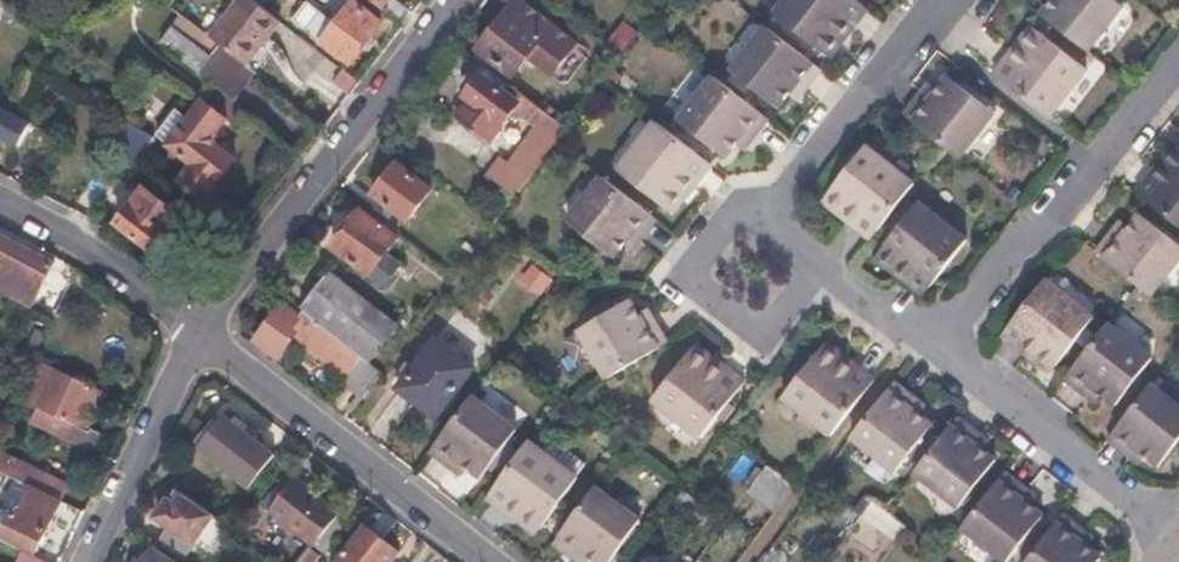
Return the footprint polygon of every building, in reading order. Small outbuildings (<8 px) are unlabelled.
[(244,68),(278,23),(249,1),(247,0),(237,0),(208,40),(219,48),(244,68)] [(383,9),(402,27),(412,14),(393,0),(370,0),(383,9)] [(848,33),(867,7),(857,0),(786,0),(775,15),(824,52),(842,28),(848,33)] [(1086,52),(1121,8),(1111,0),(1052,0),(1050,2),(1040,16),(1086,52)] [(517,1),(477,50),(511,78),(526,59),(551,79),(576,47),(517,1)] [(379,25),(351,3),(334,26),(318,14),(316,16),(305,8),(294,22),(305,30),(303,33),(346,66),(379,25)] [(1031,27),(1014,49),(1019,54),(1037,32),(1031,27)] [(801,96),(821,70),(765,28),(731,72),(778,108),(787,95),(792,89),(801,96)] [(842,28),(824,52),(830,57),(848,33),(842,28)] [(251,73),(244,68),(219,48),(210,60),(172,30),(159,47),(230,100),(251,73)] [(994,74),(1048,117),(1085,69),(1037,32),(1019,54),(1014,49),(994,74)] [(515,196),(555,142),(564,130),(511,89),(508,93),(483,74),(467,95),(473,99),(457,120),(491,145),(515,113),(534,128),(509,161),(500,154),(485,174),(515,196)] [(739,139),(748,146),(769,120),(713,76),(678,121),(724,158),(735,145),(739,139)] [(943,148),(958,159),(993,114),(947,78),(937,90),(932,96),(923,90),(904,115),(943,148)] [(932,96),(937,90),(928,84),(923,90),(932,96)] [(796,102),(801,96),(792,89),(787,95),(796,102)] [(207,144),(224,123),(200,104),(167,147),(191,165),(177,184),(201,202),(232,163),(207,144)] [(6,113),(0,123),(0,144),(43,167),(57,140),(6,113)] [(106,154),(133,169),(153,139),(123,123),(117,134),(106,154)] [(684,184),(691,190),(710,164),(656,123),(618,171),(666,208),(684,184)] [(92,146),(106,154),(117,134),(104,126),(92,146)] [(743,152),(748,146),(739,139),(735,145),(743,152)] [(1155,169),(1162,174),(1178,152),(1178,150),(1173,145),(1155,169)] [(847,220),(871,239),(914,185),(865,147),(828,195),(853,214),(847,220)] [(1178,227),(1178,152),(1162,174),(1155,169),(1136,194),(1178,227)] [(397,166),(373,198),(406,223),(430,191),(397,166)] [(628,239),(636,246),(657,220),(601,178),(567,222),(613,259),(623,245),(628,239)] [(684,184),(666,208),(672,213),(691,190),(684,184)] [(170,246),(167,237),(180,220),(142,191),(115,226),(153,255),(155,253),(163,254),(170,246)] [(823,201),(847,220),(853,214),(828,195),(823,201)] [(904,269),(899,276),(923,295),(966,240),(917,203),(880,250),(904,269)] [(360,214),(333,249),(368,277),(396,240),(360,214)] [(1151,296),(1178,260),(1178,247),(1138,215),(1128,228),(1123,234),(1115,227),(1096,253),(1138,287),(1151,296)] [(1123,234),(1128,228),(1119,221),(1115,227),(1123,234)] [(31,306),(53,263),(0,235),(0,290),(31,306)] [(628,239),(623,245),(632,251),(636,246),(628,239)] [(874,257),(899,276),(904,269),(880,250),(874,257)] [(381,373),(402,344),(393,337),(399,329),(329,276),(300,310),(303,312),(381,373)] [(1032,348),(1055,366),(1092,317),(1045,280),(1002,336),(1026,355),(1032,348)] [(607,379),(667,344),(650,316),(641,321),(637,314),(629,300),(578,331),(607,379)] [(641,321),(650,316),(646,308),(637,314),(641,321)] [(360,401),(381,373),(303,312),(298,319),(285,309),(255,346),(268,356),(288,331),(345,378),(339,385),(360,401)] [(1094,390),(1101,395),(1114,405),(1151,359),(1108,323),(1063,378),(1087,398),(1094,390)] [(435,341),(396,391),(436,421),(474,371),(435,341)] [(843,368),(848,361),(826,342),(820,350),(843,368)] [(713,372),(719,364),(694,346),(689,354),(713,372)] [(1050,373),(1055,366),(1032,348),(1026,355),(1050,373)] [(782,397),(830,436),(873,380),(848,361),(843,368),(820,350),(782,397)] [(713,372),(689,354),(652,402),(701,439),(743,383),(719,364),(713,372)] [(101,432),(89,426),(79,422),(94,391),(95,389),(51,368),(49,371),(37,365),(20,402),(34,408),(29,421),(92,451),(101,432)] [(851,436),(851,437),(895,471),(930,425),(918,416),(913,411),(920,403),(893,382),(851,436)] [(1144,458),(1157,468),(1178,439),(1178,410),(1149,387),(1105,442),(1131,461),(1138,453),(1144,458)] [(1094,390),(1087,398),(1095,403),(1101,395),(1094,390)] [(79,422),(89,426),(104,395),(94,391),(79,422)] [(459,463),(467,469),(480,479),(516,431),(471,397),(429,453),(453,472),(459,463)] [(913,411),(918,416),(924,407),(920,403),(913,411)] [(222,414),(195,448),(244,489),(271,454),(222,414)] [(955,418),(914,473),(958,507),(994,461),(980,450),(975,446),(981,438),(955,418)] [(975,446),(980,450),(986,441),(981,438),(975,446)] [(517,508),(541,526),(578,478),(530,442),(486,497),(511,516),(517,508)] [(164,453),(154,474),(166,479),(175,458),(164,453)] [(1138,453),(1131,461),(1138,466),(1144,458),(1138,453)] [(58,502),(65,486),(0,456),(0,474),(29,488),(58,502)] [(459,463),(453,472),(461,477),(467,469),(459,463)] [(773,512),(792,487),(767,468),(748,494),(773,512)] [(961,527),(1005,561),(1042,515),(1030,506),(1024,501),(1030,493),(1004,472),(961,527)] [(259,505),(310,545),(322,555),(345,525),(335,517),(338,513),(292,476),(275,498),(268,493),(259,505)] [(29,488),(16,516),(8,513),(0,529),(0,535),(34,552),(45,529),(35,525),(41,513),(51,518),(58,502),(29,488)] [(591,560),(594,561),(610,561),(639,522),(594,490),(552,545),(575,561),(578,561),(584,555),(591,560)] [(171,561),(178,561),(213,513),(180,491),(172,502),(165,497),(151,518),(166,528),(152,549),(171,561)] [(1024,501),(1030,506),(1036,498),(1030,493),(1024,501)] [(872,503),(860,518),(895,542),(905,527),(884,512),(872,503)] [(535,534),(541,526),(517,508),(511,516),(535,534)] [(1024,561),(1095,561),(1099,557),(1086,547),(1080,543),(1087,534),(1061,513),(1024,561)] [(335,561),(386,561),(394,551),(362,527),(335,561)] [(1080,543),(1086,547),(1092,538),(1087,534),(1080,543)] [(322,555),(310,545),(297,561),(316,561),(322,555)] [(152,549),(143,561),(171,561),(152,549)] [(773,556),(767,551),(759,561),(769,561),(773,556)]
